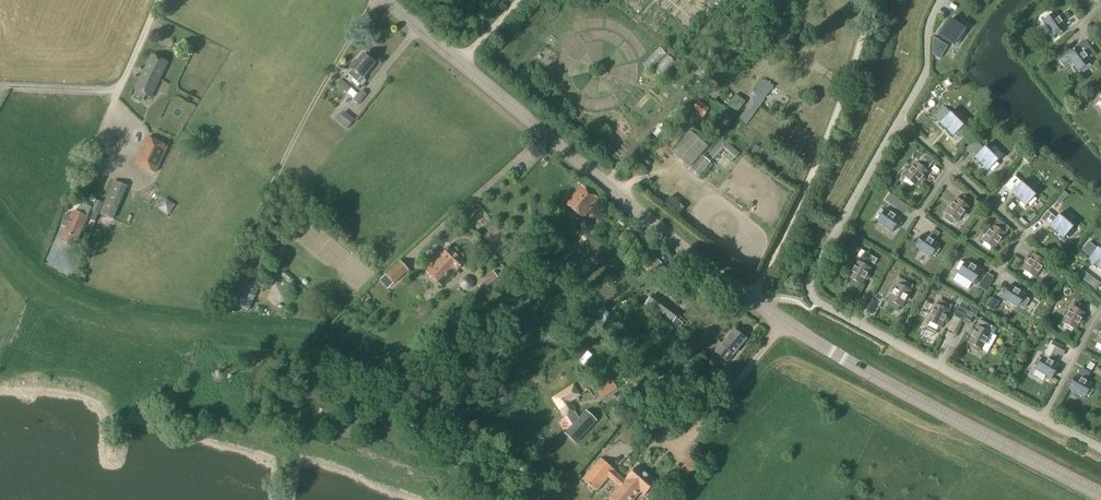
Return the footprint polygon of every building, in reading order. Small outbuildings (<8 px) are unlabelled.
[(1061,31),(1065,28),(1054,13),(1052,14),(1050,11),(1042,17),(1044,20),(1042,21),(1053,37),(1057,34),(1058,36),(1062,33),(1061,31)] [(1061,16),(1065,21),(1070,18),(1066,13),(1061,16)] [(940,30),(942,31),(939,35),(954,45),(963,30),(948,21),(945,27),(943,26),(940,30)] [(938,52),(943,44),(933,38),(932,56),(939,60),(943,55),(938,52)] [(650,39),(644,45),(656,56),(662,50),(650,39)] [(1078,46),(1079,48),(1075,51),(1073,49),(1069,52),(1071,54),(1067,57),(1078,72),(1081,70),(1083,73),(1090,67),(1088,65),(1090,63),(1086,58),(1089,56),(1091,58),(1096,55),(1085,40),(1078,46)] [(363,55),(357,62),(356,61),(350,68),(351,69),(346,75),(352,80),(357,84),(374,64),(373,63),(373,61),(370,58),(368,59),(363,55)] [(150,56),(143,73),(134,91),(151,99),(167,64),(150,56)] [(746,125),(773,85),(764,80),(754,94),(756,96),(738,120),(746,125)] [(343,91),(347,86),(340,81),(336,86),(343,91)] [(358,106),(366,96),(361,91),(353,101),(358,106)] [(736,113),(745,102),(735,95),(727,106),(736,113)] [(699,101),(692,110),(703,118),(710,109),(699,101)] [(963,126),(950,113),(939,123),(944,128),(943,130),(946,133),(948,131),(953,137),(955,135),(957,137),(964,130),(961,128),(963,126)] [(342,116),(337,121),(347,130),(352,124),(342,116)] [(674,139),(667,133),(661,139),(668,145),(674,139)] [(691,134),(673,155),(681,163),(688,169),(707,147),(703,144),(701,142),(691,134)] [(167,148),(147,139),(135,164),(155,173),(167,148)] [(739,154),(723,140),(708,156),(713,161),(723,150),(734,159),(739,154)] [(755,146),(751,153),(755,156),(760,148),(755,146)] [(998,161),(984,147),(974,158),(979,163),(977,164),(981,168),(982,166),(988,171),(989,169),(992,172),(998,165),(996,162),(998,161)] [(703,157),(690,170),(699,178),(711,164),(703,157)] [(927,172),(916,162),(903,177),(905,179),(903,181),(910,187),(913,185),(915,187),(919,181),(921,183),(924,179),(922,178),(927,172)] [(83,195),(87,185),(77,181),(73,191),(83,195)] [(128,187),(114,181),(100,214),(114,220),(128,187)] [(1035,195),(1021,183),(1011,194),(1017,198),(1015,200),(1018,203),(1020,202),(1025,206),(1027,204),(1030,207),(1036,200),(1034,197),(1035,195)] [(583,219),(598,201),(581,187),(566,205),(583,219)] [(885,200),(894,207),(898,200),(889,194),(885,200)] [(964,196),(960,201),(956,198),(952,204),(950,202),(947,206),(949,208),(945,213),(947,215),(945,218),(952,223),(954,221),(956,222),(968,207),(966,205),(970,200),(964,196)] [(175,206),(165,198),(158,208),(168,216),(175,206)] [(99,214),(103,203),(96,200),(91,211),(99,214)] [(81,204),(77,214),(74,212),(71,218),(65,216),(61,225),(66,227),(60,242),(74,248),(87,218),(91,209),(81,204)] [(880,209),(875,217),(877,219),(876,221),(892,232),(895,228),(896,230),(899,226),(897,224),(900,220),(884,209),(883,211),(880,209)] [(98,214),(93,212),(90,220),(94,222),(98,214)] [(1073,227),(1058,215),(1049,226),(1054,231),(1053,233),(1056,236),(1058,234),(1063,239),(1065,237),(1068,239),(1074,232),(1071,229),(1073,227)] [(1005,234),(993,225),(981,241),(984,243),(982,245),(989,251),(991,248),(993,250),(998,244),(1000,245),(1002,241),(1000,240),(1005,234)] [(929,235),(935,239),(939,234),(933,230),(929,235)] [(628,238),(623,233),(618,238),(624,243),(628,238)] [(917,243),(914,247),(930,258),(932,256),(934,257),(940,250),(937,248),(938,246),(922,235),(920,239),(918,238),(915,242),(917,243)] [(1089,257),(1096,249),(1088,242),(1081,251),(1089,257)] [(1097,248),(1096,249),(1089,257),(1088,259),(1093,264),(1092,266),(1096,269),(1097,267),(1100,270),(1100,251),(1097,248)] [(442,256),(430,269),(426,272),(442,287),(457,271),(464,264),(448,249),(441,256),(442,256)] [(1039,250),(1035,256),(1033,254),(1029,260),(1027,259),(1024,263),(1026,264),(1022,270),(1024,271),(1022,274),(1030,280),(1032,277),(1034,278),(1045,263),(1041,260),(1045,254),(1039,250)] [(652,276),(661,264),(651,256),(641,268),(652,276)] [(400,261),(385,275),(395,285),(409,272),(400,261)] [(856,284),(860,286),(870,270),(867,268),(869,265),(861,261),(859,264),(857,262),(847,279),(852,282),(851,284),(855,286),(856,284)] [(978,276),(981,272),(965,261),(963,263),(961,262),(956,269),(958,271),(957,274),(973,284),(976,280),(978,281),(980,277),(978,276)] [(1082,280),(1086,274),(1080,269),(1075,275),(1082,280)] [(604,274),(603,275),(603,276),(603,278),(603,279),(603,281),(604,282),(605,283),(606,284),(608,284),(609,285),(611,284),(612,284),(613,283),(614,282),(615,281),(616,280),(616,278),(616,277),(615,275),(615,274),(614,273),(612,272),(611,272),(609,271),(608,272),(607,272),(605,273),(604,274)] [(226,300),(232,303),(245,275),(240,272),(226,300)] [(497,278),(492,272),(486,278),(490,283),(497,278)] [(988,273),(978,287),(985,291),(994,278),(988,273)] [(248,311),(258,289),(263,291),(266,285),(261,283),(245,275),(232,303),(232,304),(248,311)] [(896,306),(900,308),(909,291),(907,290),(909,287),(900,283),(899,286),(896,285),(887,302),(892,304),(891,306),(895,308),(896,306)] [(1004,294),(1001,298),(1017,308),(1019,306),(1021,308),(1027,300),(1024,298),(1025,296),(1009,285),(1006,290),(1004,288),(1002,292),(1004,294)] [(287,298),(281,300),(285,309),(290,307),(287,298)] [(648,305),(657,313),(656,314),(671,326),(676,318),(661,306),(661,307),(652,300),(648,305)] [(989,301),(985,307),(992,312),(996,306),(989,301)] [(935,327),(940,329),(949,312),(946,311),(948,308),(940,304),(938,307),(936,305),(926,322),(931,325),(930,327),(934,329),(935,327)] [(1078,304),(1076,309),(1071,307),(1062,323),(1064,325),(1063,328),(1071,332),(1072,329),(1075,330),(1078,324),(1080,325),(1083,321),(1081,320),(1084,314),(1081,312),(1083,307),(1078,304)] [(596,312),(604,324),(612,319),(604,307),(596,312)] [(980,320),(976,327),(967,344),(971,346),(970,349),(975,351),(976,349),(980,351),(993,327),(980,320)] [(733,356),(745,340),(733,331),(721,346),(718,343),(711,351),(727,363),(732,356),(733,356)] [(1056,347),(1048,361),(1042,357),(1040,359),(1037,358),(1033,366),(1036,367),(1034,370),(1051,379),(1053,375),(1056,376),(1058,372),(1056,371),(1058,367),(1053,363),(1058,355),(1062,357),(1065,352),(1056,347)] [(1085,369),(1091,372),(1095,366),(1089,363),(1085,369)] [(1070,384),(1068,389),(1084,398),(1086,396),(1089,398),(1093,389),(1090,388),(1092,385),(1075,376),(1072,380),(1070,379),(1068,383),(1070,384)] [(579,397),(572,387),(552,400),(577,439),(587,433),(569,404),(579,397)] [(601,389),(594,393),(600,402),(606,397),(601,389)] [(692,455),(682,466),(689,471),(698,461),(692,455)] [(608,499),(609,499),(634,499),(641,493),(644,496),(655,484),(636,467),(623,481),(613,472),(614,471),(601,460),(582,480),(595,492),(608,478),(618,487),(608,499)]
